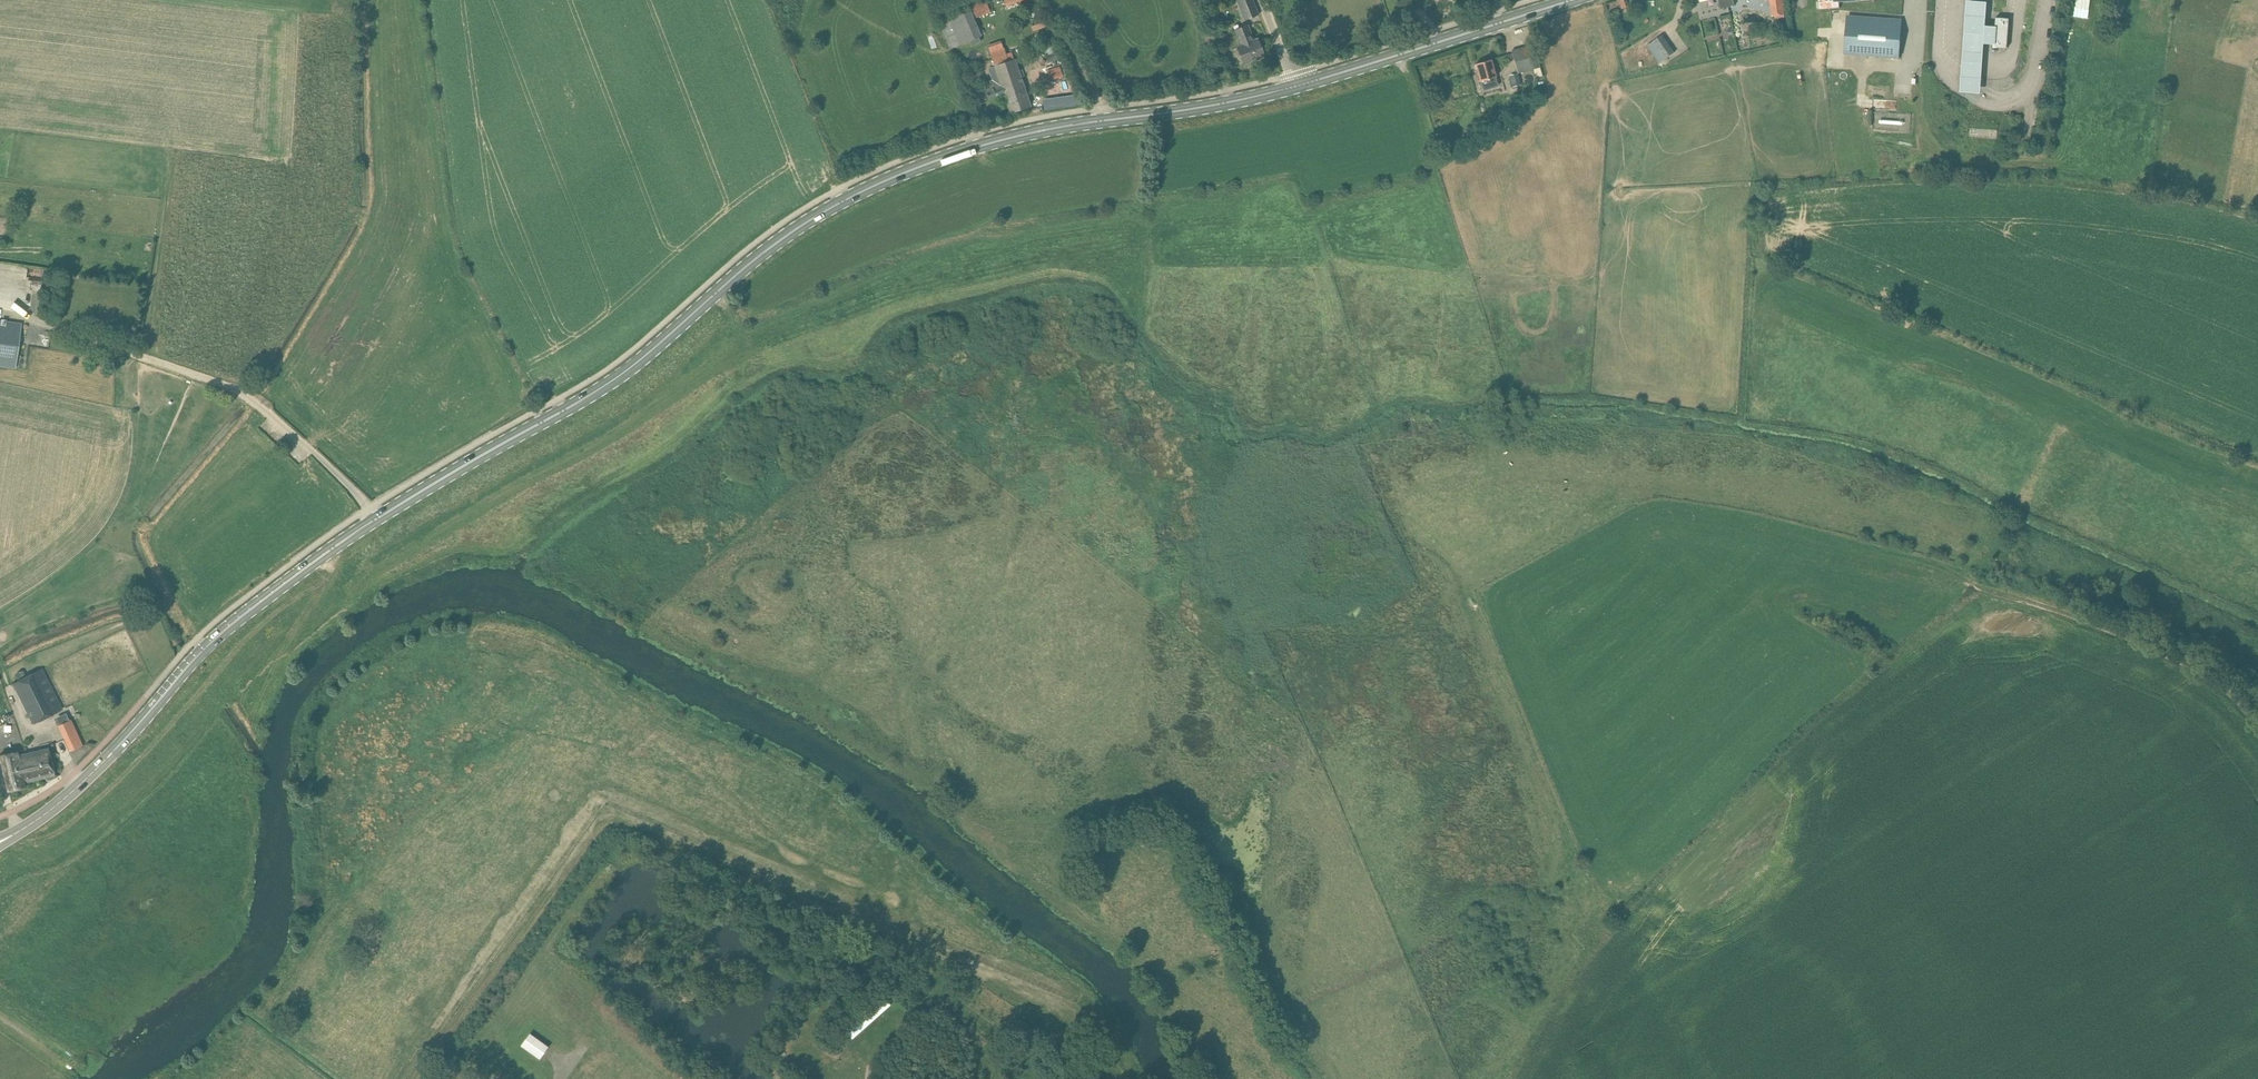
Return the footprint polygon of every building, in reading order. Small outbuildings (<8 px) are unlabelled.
[(977,18),(991,12),(986,0),(984,0),(972,5),(977,18)] [(1253,0),(1237,0),(1245,20),(1259,15),(1253,0)] [(1774,17),(1784,15),(1782,0),(1772,0),(1774,17)] [(2091,0),(2075,0),(2075,18),(2090,18),(2091,0)] [(1983,3),(1963,2),(1955,93),(1976,94),(1980,44),(1983,3)] [(971,11),(940,23),(950,48),(981,36),(971,11)] [(1996,17),(1994,47),(2007,48),(2009,18),(1996,17)] [(1902,23),(1847,19),(1846,44),(1900,47),(1902,23)] [(1241,28),(1255,60),(1265,55),(1258,39),(1255,40),(1249,25),(1241,28)] [(1255,60),(1241,28),(1239,29),(1236,30),(1241,46),(1238,47),(1244,64),(1255,60)] [(1675,53),(1663,35),(1654,41),(1666,59),(1675,53)] [(1746,35),(1735,38),(1738,50),(1750,47),(1746,35)] [(1534,45),(1512,51),(1518,72),(1540,65),(1534,45)] [(1000,84),(985,89),(989,102),(1005,97),(1011,113),(1031,106),(1014,58),(1007,61),(1003,48),(990,52),(994,65),(994,66),(1000,84)] [(1061,57),(1058,51),(1046,56),(1048,63),(1061,57)] [(1496,77),(1492,59),(1476,64),(1481,81),(1496,77)] [(1063,76),(1060,65),(1047,70),(1050,80),(1063,76)] [(1520,84),(1518,73),(1511,75),(1513,86),(1520,84)] [(1079,94),(1045,98),(1046,108),(1080,104),(1079,94)] [(21,322),(0,320),(0,365),(15,367),(21,322)] [(12,683),(32,723),(61,709),(40,668),(12,683)] [(70,751),(83,745),(70,719),(57,725),(70,751)] [(49,749),(26,754),(33,780),(55,775),(49,749)] [(26,754),(16,756),(15,751),(0,755),(0,759),(8,791),(26,787),(24,782),(33,780),(26,754)] [(550,1046),(534,1036),(527,1046),(543,1056),(550,1046)]
